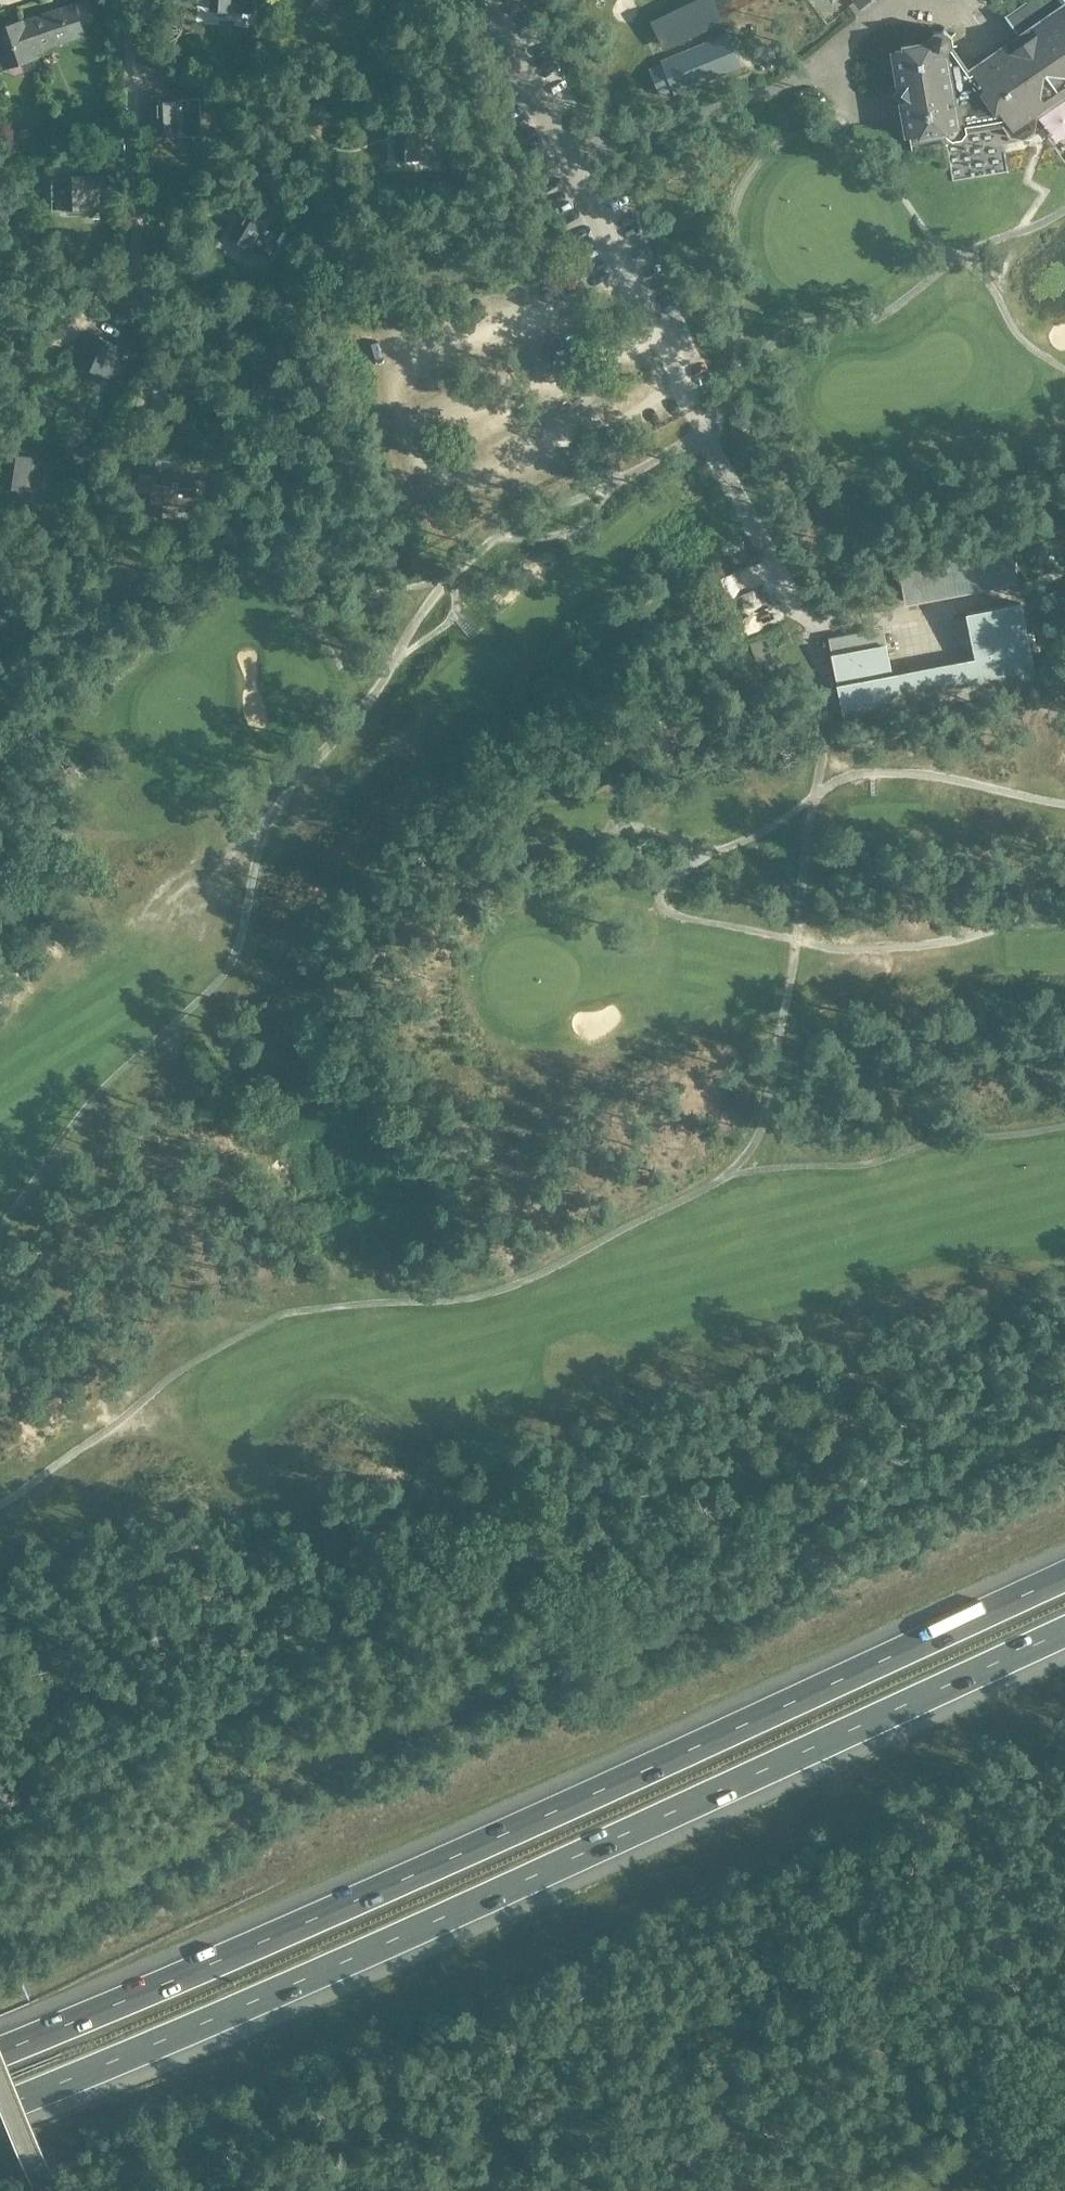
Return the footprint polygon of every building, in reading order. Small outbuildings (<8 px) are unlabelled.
[(25,18),(36,52),(87,35),(83,23),(95,19),(89,0),(81,0),(25,18)] [(252,12),(253,0),(212,0),(211,10),(252,12)] [(344,16),(350,0),(306,0),(306,1),(344,16)] [(652,20),(665,49),(725,21),(715,0),(694,0),(652,20)] [(946,131),(947,136),(953,142),(964,141),(968,133),(967,128),(1004,122),(1011,135),(1023,137),(1033,130),(1035,112),(1064,92),(1064,0),(1027,0),(1006,15),(1019,33),(969,68),(973,74),(971,76),(951,47),(953,44),(952,35),(945,31),(935,32),(924,48),(898,51),(912,136),(946,131)] [(36,52),(25,18),(0,26),(0,54),(5,68),(37,57),(36,52)] [(660,96),(674,90),(675,91),(740,64),(728,35),(663,62),(663,64),(649,70),(660,96)] [(157,135),(199,133),(197,98),(151,100),(152,112),(156,112),(157,135)] [(397,159),(438,159),(438,124),(391,125),(391,138),(397,137),(397,159)] [(107,208),(106,176),(63,177),(63,179),(54,179),(54,196),(67,196),(68,213),(86,212),(86,208),(107,208)] [(267,205),(254,197),(247,209),(243,206),(238,216),(242,218),(230,236),(264,257),(281,229),(257,215),(259,210),(263,212),(267,205)] [(82,364),(120,382),(135,351),(92,332),(87,343),(91,344),(82,364)] [(41,492),(46,458),(0,451),(0,455),(0,464),(3,464),(0,485),(41,492)] [(149,515),(162,517),(163,504),(192,508),(197,477),(154,472),(149,515)] [(712,545),(718,558),(737,550),(730,536),(712,545)] [(907,602),(1019,581),(1012,544),(900,566),(907,602)] [(723,583),(748,570),(740,554),(715,567),(723,583)] [(845,722),(1039,685),(1023,601),(967,611),(976,657),(893,673),(884,627),(829,637),(845,722)] [(8,609),(0,602),(0,618),(8,609)] [(734,628),(753,622),(748,603),(728,608),(734,628)]
